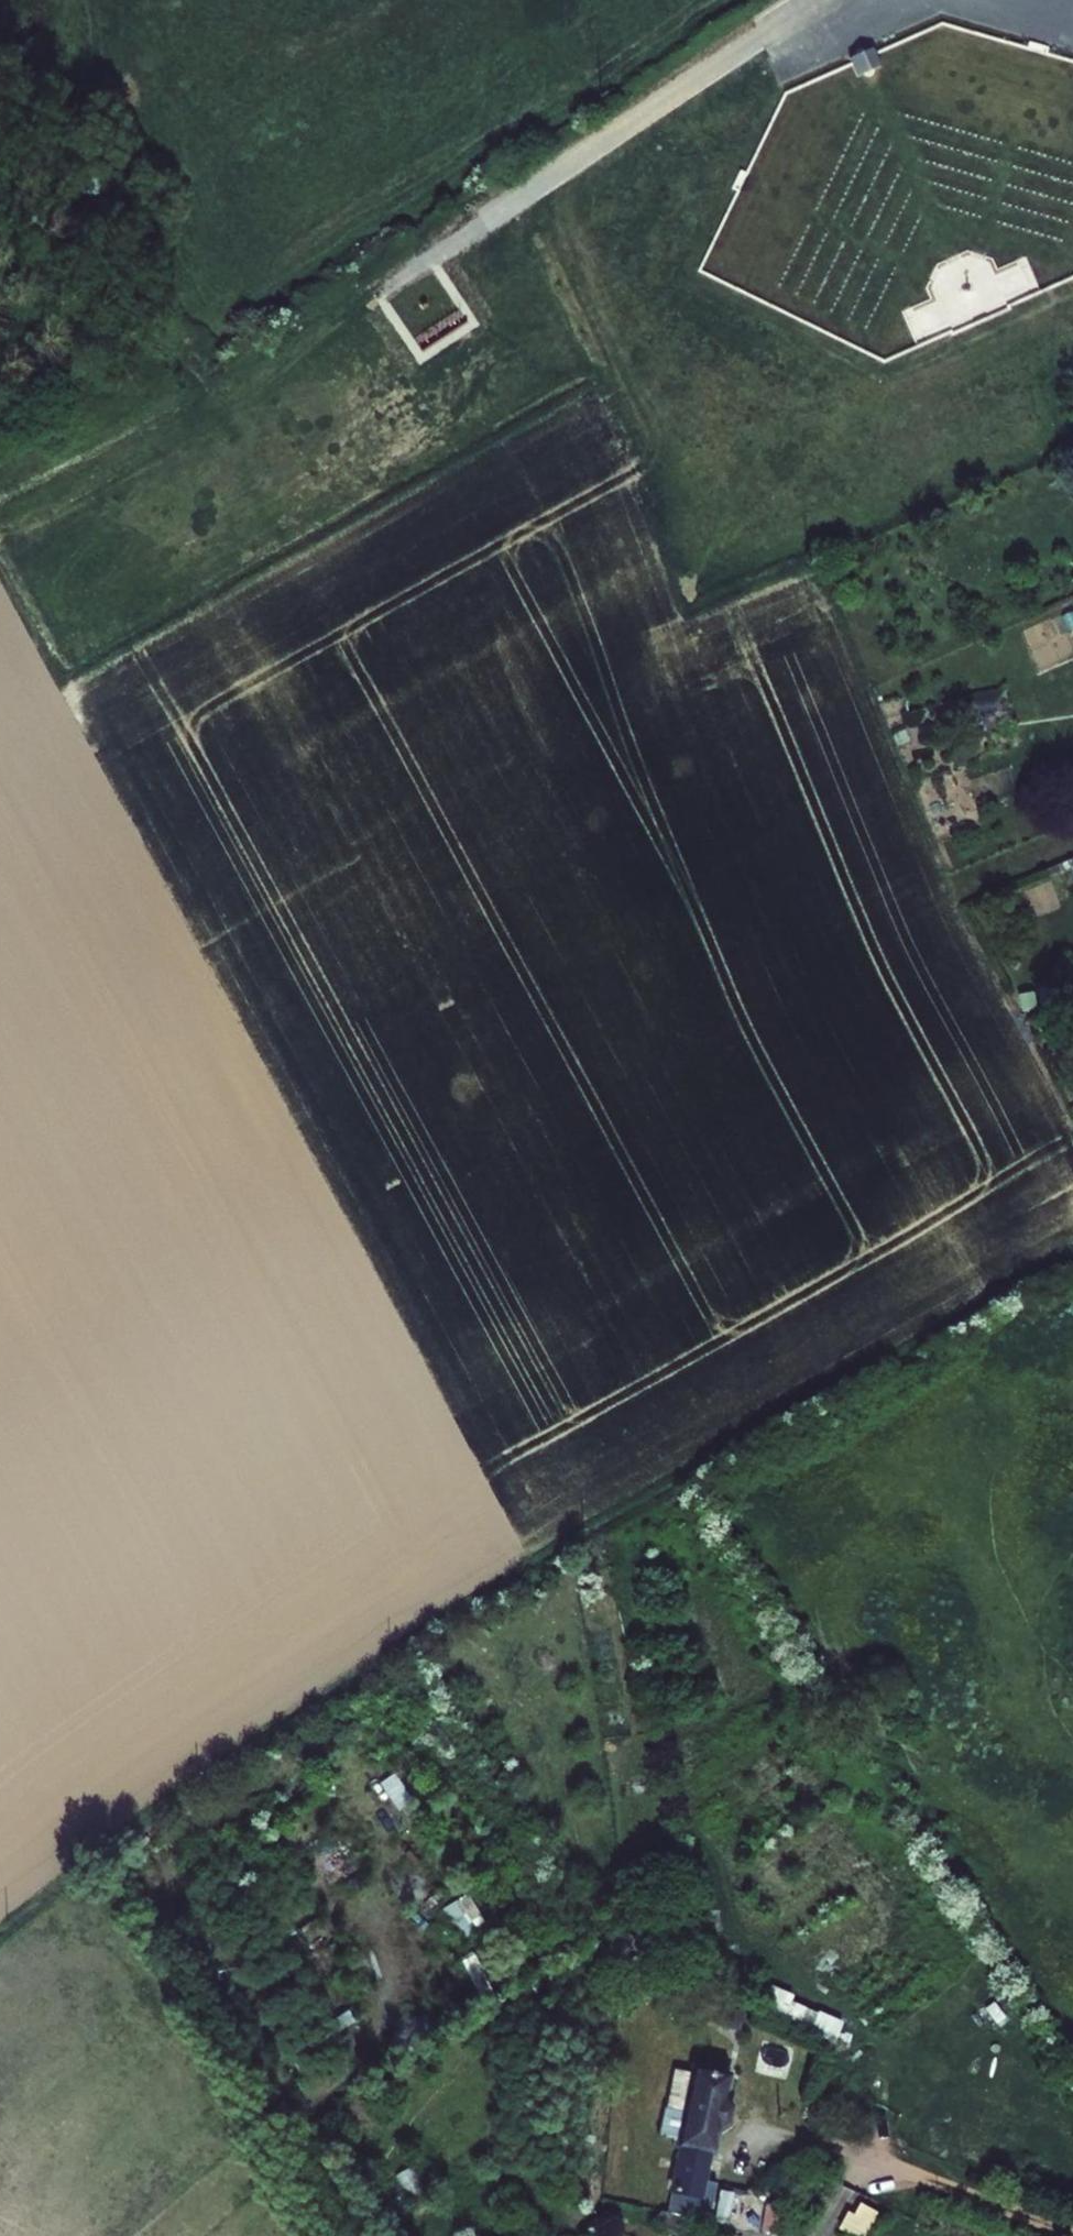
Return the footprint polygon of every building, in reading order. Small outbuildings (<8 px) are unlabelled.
[(871,48),(849,58),(853,68),(857,77),(879,67),(875,58),(871,48)] [(455,1939),(483,1925),(468,1892),(440,1906),(455,1939)] [(835,2035),(842,2013),(766,1991),(760,2014),(835,2035)] [(698,2088),(701,2064),(661,2057),(648,2136),(656,2138),(645,2206),(684,2212),(690,2174),(677,2172),(682,2143),(689,2143),(693,2118),(695,2119),(702,2113),(705,2096),(699,2088),(698,2088)] [(835,2226),(854,2235),(862,2235),(877,2207),(838,2187),(830,2203),(843,2209),(835,2226)]
